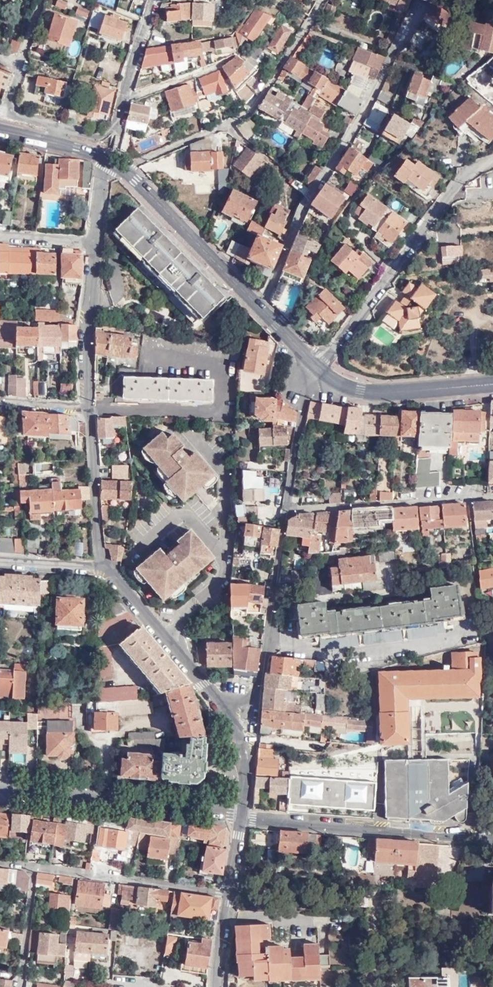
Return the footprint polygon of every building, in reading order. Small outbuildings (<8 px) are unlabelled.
[(201,0),(193,0),(192,3),(192,5),(191,20),(206,21),(212,21),(212,4),(201,3),(201,0)] [(407,9),(397,5),(398,3),(390,0),(388,0),(387,3),(406,12),(407,9)] [(398,3),(397,5),(407,9),(411,0),(390,0),(398,3)] [(161,4),(159,8),(165,8),(166,21),(190,19),(188,6),(192,5),(192,3),(171,5),(171,2),(161,4)] [(453,17),(432,4),(432,5),(423,19),(431,25),(435,20),(442,25),(443,24),(448,27),(453,17)] [(336,8),(328,5),(322,17),(330,21),(336,8)] [(77,12),(86,16),(87,11),(78,8),(77,12)] [(281,21),(255,10),(239,33),(252,41),(265,23),(269,25),(270,24),(277,28),(281,21)] [(113,13),(111,18),(105,15),(99,34),(120,42),(127,24),(119,20),(120,16),(113,13)] [(77,22),(55,15),(48,41),(69,47),(77,22)] [(467,30),(462,29),(459,38),(462,38),(460,48),(471,50),(471,47),(473,41),(481,42),(479,49),(492,52),(492,24),(485,22),(485,24),(469,20),(467,30)] [(292,32),(295,27),(284,22),(268,48),(277,53),(290,32),(292,32)] [(392,43),(400,28),(394,25),(386,40),(392,43)] [(429,37),(416,29),(408,42),(421,50),(429,37)] [(313,38),(307,33),(291,58),(297,61),(313,38)] [(15,36),(8,55),(19,53),(23,39),(15,36)] [(235,48),(233,37),(213,40),(215,53),(216,55),(233,53),(233,49),(235,48)] [(200,51),(212,49),(213,53),(215,53),(213,40),(199,42),(199,43),(200,47),(200,51)] [(471,47),(479,49),(481,42),(473,41),(471,47)] [(201,55),(200,51),(200,47),(199,43),(180,46),(179,44),(171,45),(171,47),(170,47),(172,63),(184,61),(183,57),(200,55),(201,55)] [(170,47),(145,49),(141,67),(160,64),(161,72),(169,70),(168,63),(172,63),(170,47)] [(365,49),(358,47),(352,60),(371,68),(368,77),(374,80),(385,57),(376,54),(375,56),(364,51),(365,49)] [(246,60),(249,56),(243,51),(240,55),(246,60)] [(236,56),(235,57),(221,67),(228,78),(234,88),(253,69),(246,60),(244,63),(236,56)] [(297,61),(291,58),(279,76),(284,78),(289,71),(303,79),(309,69),(297,61)] [(371,68),(352,60),(348,71),(349,72),(354,74),(367,79),(368,77),(371,68)] [(174,73),(185,68),(186,61),(184,61),(173,63),(174,73)] [(11,74),(0,64),(0,82),(3,74),(10,77),(11,74)] [(228,78),(221,67),(216,68),(218,72),(199,79),(199,81),(197,81),(197,76),(194,77),(196,90),(197,101),(230,89),(225,80),(228,78)] [(37,72),(27,69),(25,74),(35,77),(37,72)] [(327,80),(309,69),(303,79),(319,88),(317,90),(320,92),(321,90),(327,80)] [(157,83),(154,73),(137,77),(134,88),(135,91),(157,83)] [(10,77),(3,74),(0,82),(0,89),(6,90),(10,77)] [(367,79),(354,74),(351,79),(350,83),(362,89),(367,79)] [(452,90),(455,84),(433,76),(431,82),(414,75),(406,97),(416,101),(418,96),(425,98),(427,95),(431,96),(436,83),(452,90)] [(46,93),(63,97),(67,82),(50,77),(46,93)] [(356,116),(364,102),(327,80),(321,90),(330,95),(327,101),(336,107),(338,104),(356,116)] [(240,100),(243,105),(254,93),(247,84),(236,93),(240,100)] [(194,108),(198,107),(197,101),(196,90),(190,92),(188,86),(166,92),(172,115),(195,109),(194,108)] [(112,91),(95,87),(89,111),(107,115),(112,91)] [(292,101),(271,88),(258,107),(280,121),(292,101)] [(321,90),(320,92),(318,95),(327,101),(330,95),(321,90)] [(381,90),(377,99),(389,104),(393,95),(381,90)] [(240,100),(236,93),(235,91),(230,94),(235,103),(240,100)] [(492,125),(492,115),(481,105),(480,107),(472,96),(470,97),(468,95),(456,105),(458,107),(456,110),(456,111),(448,118),(459,126),(459,133),(466,133),(469,130),(475,135),(479,131),(491,140),(492,138),(492,126),(492,125)] [(311,96),(304,108),(308,111),(312,105),(316,98),(311,96)] [(130,104),(126,120),(146,125),(149,108),(156,110),(158,103),(146,100),(144,107),(130,104)] [(376,102),(363,124),(376,132),(389,110),(376,102)] [(320,118),(324,112),(312,105),(308,111),(313,114),(320,118)] [(308,111),(304,108),(301,113),(293,108),(284,124),(296,131),(294,135),(293,136),(297,139),(301,133),(313,114),(308,111)] [(320,118),(313,114),(301,133),(314,141),(312,143),(321,148),(329,136),(320,130),(323,126),(317,122),(320,118)] [(412,137),(418,127),(412,122),(410,125),(393,114),(382,134),(399,145),(406,134),(412,137)] [(421,127),(424,122),(415,116),(412,122),(421,127)] [(236,126),(243,137),(248,140),(259,127),(248,119),(236,126)] [(296,131),(284,124),(281,128),(294,135),(296,131)] [(301,133),(297,139),(310,147),(312,143),(314,141),(301,133)] [(422,143),(426,138),(418,133),(412,143),(416,145),(419,141),(422,143)] [(190,145),(190,154),(208,153),(208,140),(199,141),(190,145)] [(369,169),(373,163),(367,160),(350,148),(335,169),(343,174),(347,169),(356,175),(363,165),(369,169)] [(262,161),(247,149),(234,167),(249,179),(262,161)] [(0,153),(0,181),(10,183),(13,168),(10,168),(12,156),(0,153)] [(38,157),(18,153),(16,173),(36,177),(38,157)] [(210,153),(208,153),(190,154),(190,157),(183,157),(184,171),(190,171),(190,172),(211,172),(212,170),(222,170),(221,155),(210,155),(210,153)] [(373,163),(381,169),(387,165),(371,154),(367,160),(373,163)] [(75,188),(77,160),(54,159),(54,166),(45,165),(44,194),(56,195),(57,190),(64,191),(65,188),(75,188)] [(90,161),(81,160),(80,186),(90,188),(93,165),(92,163),(90,161)] [(427,195),(439,180),(417,163),(414,167),(405,161),(393,177),(403,184),(406,180),(427,195)] [(318,175),(322,170),(315,165),(307,178),(309,189),(318,175)] [(327,180),(338,187),(342,181),(332,174),(327,180)] [(309,189),(296,178),(291,185),(305,195),(309,189)] [(342,192),(351,197),(358,186),(349,181),(342,192)] [(325,184),(311,205),(331,218),(345,198),(341,196),(343,193),(330,184),(328,187),(325,184)] [(245,222),(254,204),(251,202),(253,198),(248,195),(246,199),(233,193),(223,213),(232,218),(233,216),(245,222)] [(391,243),(407,224),(369,194),(361,204),(367,209),(359,218),(367,224),(369,222),(374,226),(372,228),(378,233),(380,230),(384,234),(382,236),(391,243)] [(403,212),(406,207),(396,200),(393,205),(403,212)] [(274,207),(287,214),(289,210),(277,203),(274,207)] [(284,220),(287,214),(274,207),(271,212),(272,213),(265,226),(279,234),(286,222),(284,220)] [(0,225),(9,225),(10,219),(11,211),(2,210),(0,225)] [(135,211),(117,229),(108,238),(155,284),(172,280),(183,261),(182,260),(170,248),(168,250),(157,239),(160,236),(157,233),(159,231),(144,216),(142,218),(135,211)] [(263,227),(251,220),(246,231),(257,236),(251,250),(239,244),(233,257),(248,265),(250,259),(256,262),(252,270),(268,276),(281,246),(276,244),(277,241),(270,239),(269,241),(261,238),(263,233),(261,232),(263,227)] [(160,236),(157,239),(168,250),(170,248),(182,260),(183,261),(185,257),(184,256),(159,231),(157,233),(160,236)] [(291,252),(311,260),(312,257),(307,255),(310,249),(316,252),(319,245),(298,231),(291,252)] [(226,253),(233,257),(239,244),(231,240),(226,253)] [(0,244),(0,272),(35,274),(35,254),(8,252),(8,246),(8,244),(0,244)] [(357,279),(372,262),(362,253),(359,256),(345,245),(331,261),(345,273),(348,270),(357,279)] [(460,264),(458,246),(439,247),(440,265),(460,264)] [(35,254),(35,274),(55,275),(56,254),(41,253),(40,247),(35,247),(35,254)] [(63,277),(79,278),(80,256),(73,256),(73,249),(63,249),(63,277)] [(291,252),(281,275),(300,283),(303,277),(304,277),(311,260),(291,252)] [(185,257),(183,261),(185,264),(184,266),(194,276),(197,273),(200,276),(202,274),(185,257)] [(183,261),(172,280),(155,284),(194,324),(201,316),(203,318),(223,299),(216,292),(218,290),(202,274),(200,276),(197,273),(194,276),(184,266),(185,264),(183,261)] [(492,281),(492,268),(478,269),(479,282),(492,281)] [(273,302),(289,319),(292,314),(284,305),(291,287),(278,282),(272,298),(273,302)] [(425,309),(435,295),(421,285),(418,290),(409,284),(403,292),(406,295),(400,304),(396,301),(387,312),(399,321),(400,330),(419,327),(417,307),(407,309),(406,308),(412,299),(425,309)] [(328,324),(343,309),(324,290),(306,308),(313,315),(310,318),(315,323),(321,317),(328,324)] [(60,311),(35,309),(35,320),(59,322),(59,318),(60,311)] [(0,320),(0,347),(15,348),(15,345),(16,325),(16,321),(0,320)] [(37,322),(37,327),(37,346),(37,360),(41,360),(42,352),(42,346),(53,346),(59,347),(59,341),(59,328),(43,327),(43,323),(37,322)] [(59,341),(75,342),(75,325),(71,325),(59,324),(59,328),(59,341)] [(102,325),(93,324),(93,352),(106,354),(109,334),(101,333),(102,325)] [(37,327),(16,325),(15,345),(37,346),(37,327)] [(109,334),(106,354),(133,359),(137,344),(132,343),(132,338),(131,338),(131,333),(112,330),(112,334),(109,334)] [(263,375),(270,345),(251,341),(243,370),(263,375)] [(240,376),(240,390),(253,391),(254,376),(240,376)] [(211,401),(212,381),(123,377),(122,398),(146,399),(188,400),(211,401)] [(24,379),(14,378),(14,397),(24,397),(24,379)] [(278,416),(280,407),(274,407),(274,400),(256,399),(255,414),(260,418),(263,419),(264,421),(273,421),(274,418),(277,418),(278,416)] [(296,413),(283,402),(282,401),(280,407),(278,416),(277,418),(294,420),(296,413)] [(347,409),(309,401),(306,416),(344,424),(347,409)] [(362,408),(348,407),(347,409),(344,424),(343,433),(355,434),(356,415),(361,415),(362,408)] [(397,409),(397,413),(402,413),(402,417),(401,435),(417,436),(419,411),(397,409)] [(378,415),(361,415),(356,415),(355,434),(380,434),(381,412),(381,411),(378,411),(378,415)] [(451,414),(419,411),(417,436),(417,446),(449,447),(450,430),(451,414)] [(453,411),(453,430),(479,431),(484,431),(484,411),(453,411)] [(388,413),(381,412),(380,434),(379,444),(400,445),(401,435),(402,417),(388,417),(388,413)] [(47,436),(47,435),(46,414),(21,413),(23,434),(47,436)] [(46,414),(47,435),(67,436),(67,433),(77,433),(77,436),(84,437),(83,423),(78,423),(72,417),(46,414)] [(125,426),(124,417),(110,416),(108,418),(96,417),(96,437),(101,437),(113,437),(113,436),(113,428),(110,428),(110,426),(125,426)] [(257,425),(249,424),(249,432),(256,433),(257,425)] [(285,443),(286,426),(277,426),(274,425),(273,428),(258,428),(258,443),(285,443)] [(453,430),(450,430),(449,447),(449,454),(456,454),(456,440),(478,441),(479,431),(453,430)] [(187,460),(190,457),(187,454),(185,452),(183,453),(180,450),(183,447),(172,435),(166,440),(161,434),(144,448),(169,479),(168,481),(171,485),(169,486),(182,502),(213,476),(198,458),(191,464),(187,460)] [(118,436),(113,436),(113,437),(101,437),(102,445),(114,445),(114,446),(118,446),(118,436)] [(194,453),(190,457),(187,460),(191,464),(198,458),(194,453)] [(100,464),(108,465),(108,456),(100,456),(100,464)] [(430,458),(416,458),(414,487),(439,485),(440,472),(430,472),(430,458)] [(112,478),(124,478),(130,478),(128,465),(112,465),(112,478)] [(19,489),(18,473),(17,468),(10,468),(12,488),(13,488),(19,489)] [(257,472),(243,470),(244,501),(264,500),(263,473),(257,473),(257,472)] [(101,497),(130,499),(130,482),(101,479),(101,497)] [(53,490),(54,511),(83,509),(82,499),(89,499),(88,487),(80,486),(80,489),(62,491),(61,482),(52,482),(53,490)] [(30,513),(42,512),(52,511),(52,510),(51,490),(20,492),(21,503),(30,503),(30,513)] [(473,520),(492,518),(492,510),(492,502),(472,503),(473,520)] [(443,520),(443,527),(466,525),(465,503),(441,505),(443,520)] [(438,505),(421,506),(422,521),(420,521),(421,531),(443,528),(443,527),(443,520),(439,520),(438,505)] [(245,523),(244,506),(235,507),(236,523),(245,523)] [(417,507),(392,508),(393,518),(393,528),(418,527),(417,507)] [(15,508),(0,508),(0,512),(15,513),(16,527),(21,527),(20,508),(15,508)] [(392,508),(351,511),(352,527),(379,525),(379,528),(382,528),(382,519),(393,518),(392,508)] [(351,511),(337,512),(333,541),(352,540),(352,536),(352,527),(351,511)] [(329,541),(333,542),(333,541),(337,512),(316,513),(314,529),(328,529),(327,536),(330,536),(329,541)] [(285,534),(309,537),(312,513),(296,514),(287,521),(285,534)] [(273,556),(278,529),(246,525),(242,545),(253,546),(255,541),(261,542),(258,554),(273,556)] [(484,527),(474,527),(476,541),(484,540),(484,527)] [(188,532),(175,542),(180,547),(174,552),(173,550),(169,551),(167,549),(161,554),(157,550),(135,570),(161,600),(176,588),(173,584),(208,554),(188,532)] [(309,537),(307,553),(317,552),(319,535),(309,537)] [(23,554),(22,538),(0,536),(0,553),(23,554)] [(180,547),(175,542),(171,545),(167,549),(169,551),(173,550),(174,552),(180,547)] [(110,561),(119,561),(122,543),(110,543),(110,548),(108,548),(110,561)] [(307,553),(305,564),(314,563),(314,560),(324,559),(325,557),(329,557),(330,555),(343,554),(343,546),(339,546),(338,550),(317,552),(307,553)] [(394,548),(378,550),(379,562),(395,560),(394,548)] [(375,579),(373,556),(336,560),(337,568),(329,569),(331,590),(340,588),(340,587),(342,586),(341,583),(375,579)] [(478,572),(480,588),(492,586),(492,569),(478,572)] [(278,576),(277,582),(303,582),(304,571),(292,571),(292,574),(290,576),(278,576)] [(39,618),(40,597),(40,580),(0,577),(0,601),(34,603),(33,618),(39,618)] [(49,580),(40,580),(40,597),(49,597),(49,580)] [(265,614),(267,598),(262,597),(263,587),(229,583),(229,609),(245,608),(245,613),(265,614)] [(460,615),(457,586),(432,589),(433,601),(417,603),(417,600),(405,601),(404,601),(397,602),(398,605),(360,610),(360,606),(353,607),(353,608),(340,609),(340,612),(325,614),(324,602),(287,606),(288,620),(297,619),(299,636),(313,634),(317,634),(319,647),(327,646),(328,649),(357,645),(355,631),(358,631),(362,630),(363,644),(401,640),(399,626),(402,625),(406,625),(407,638),(436,635),(436,633),(444,632),(442,617),(447,617),(460,615)] [(56,628),(79,629),(80,625),(82,625),(83,599),(74,599),(74,595),(65,594),(66,598),(57,598),(56,628)] [(481,611),(488,609),(486,596),(479,597),(479,600),(481,611)] [(115,615),(127,610),(119,600),(110,604),(115,615)] [(98,635),(135,619),(127,610),(115,615),(98,622),(98,635)] [(190,684),(140,626),(120,643),(160,692),(164,692),(190,684)] [(256,672),(259,648),(245,646),(246,637),(232,634),(233,675),(254,676),(256,672)] [(110,644),(97,646),(96,676),(109,675),(110,644)] [(196,645),(198,663),(205,663),(206,666),(231,667),(231,645),(196,645)] [(478,669),(483,669),(484,656),(475,656),(475,651),(451,652),(451,670),(378,673),(380,744),(407,743),(406,698),(477,695),(476,681),(479,682),(478,669)] [(270,674),(290,676),(293,676),(296,677),(297,677),(298,663),(302,663),(302,659),(271,656),(270,674)] [(323,661),(304,660),(303,667),(314,668),(314,671),(323,671),(323,661)] [(24,667),(13,667),(13,670),(0,669),(0,693),(11,693),(10,697),(22,698),(24,667)] [(265,674),(264,687),(289,690),(290,676),(270,674),(265,674)] [(203,736),(190,684),(164,692),(167,706),(164,707),(175,743),(184,741),(203,736)] [(107,702),(136,699),(135,686),(101,688),(95,686),(95,702),(107,702)] [(264,687),(261,709),(293,712),(293,706),(296,706),(296,702),(293,702),(295,690),(289,690),(264,687)] [(164,692),(160,692),(141,698),(139,716),(152,716),(152,709),(164,707),(167,706),(164,692)] [(324,695),(314,695),(314,709),(323,710),(324,695)] [(71,741),(72,700),(37,698),(36,713),(36,726),(36,732),(45,733),(45,754),(55,755),(58,758),(65,758),(67,755),(68,755),(69,742),(71,741)] [(139,716),(141,698),(136,699),(107,702),(95,702),(94,712),(93,712),(92,729),(115,730),(116,715),(139,716)] [(20,725),(36,726),(36,713),(8,711),(7,716),(20,717),(20,725)] [(320,727),(321,724),(321,717),(301,715),(301,712),(298,712),(297,714),(261,711),(259,733),(280,735),(280,728),(302,730),(302,725),(320,727)] [(470,733),(481,733),(482,712),(424,714),(424,730),(469,729),(470,733)] [(365,743),(372,743),(371,721),(346,718),(346,716),(321,714),(321,717),(321,724),(325,725),(346,726),(345,729),(366,731),(365,743)] [(13,747),(14,730),(13,730),(13,721),(0,720),(0,746),(13,747)] [(137,741),(137,734),(128,733),(127,740),(137,741)] [(153,735),(137,734),(137,741),(153,743),(153,735)] [(204,737),(203,736),(184,741),(182,760),(179,760),(179,757),(161,756),(159,774),(167,775),(167,779),(195,782),(201,775),(204,737)] [(153,755),(161,756),(162,743),(153,743),(137,741),(127,740),(125,740),(124,746),(154,748),(153,755)] [(258,748),(255,775),(277,776),(278,760),(273,760),(274,749),(258,748)] [(121,758),(120,775),(154,778),(155,761),(150,760),(151,755),(126,752),(126,758),(121,758)] [(299,767),(337,770),(338,755),(300,752),(299,767)] [(447,806),(453,816),(456,820),(458,821),(461,822),(465,821),(466,818),(466,813),(463,811),(462,810),(458,804),(467,800),(468,783),(447,794),(447,760),(425,759),(425,763),(435,763),(436,779),(437,780),(442,787),(451,803),(447,806)] [(431,794),(442,787),(437,780),(436,779),(435,763),(425,763),(407,762),(407,760),(385,760),(386,819),(408,820),(408,818),(422,809),(425,814),(429,811),(427,806),(436,801),(431,794)] [(255,776),(254,801),(258,801),(259,789),(287,792),(288,779),(255,776)] [(340,784),(341,781),(319,780),(318,781),(309,781),(309,782),(288,779),(287,792),(286,797),(316,800),(316,802),(324,804),(325,793),(372,797),(372,787),(340,784)] [(430,822),(440,823),(453,816),(447,806),(451,803),(442,787),(431,794),(436,801),(427,806),(429,811),(425,814),(430,822)] [(458,804),(462,810),(467,807),(467,800),(458,804)] [(24,810),(10,808),(10,812),(12,813),(11,830),(26,831),(28,831),(28,828),(28,814),(24,814),(24,810)] [(32,811),(32,815),(30,829),(27,853),(35,854),(36,842),(51,844),(54,823),(40,822),(42,813),(32,811)] [(6,838),(8,814),(0,813),(0,837),(6,838)] [(92,816),(67,814),(66,819),(91,823),(92,816)] [(135,820),(128,819),(127,827),(166,835),(168,823),(153,821),(153,822),(135,819),(135,820)] [(54,823),(51,844),(62,845),(63,838),(66,838),(82,841),(84,832),(93,834),(94,825),(66,821),(65,825),(54,823)] [(168,823),(166,835),(177,837),(180,822),(168,822),(168,823)] [(181,824),(179,838),(185,839),(186,835),(208,838),(207,843),(225,846),(227,834),(224,828),(208,825),(207,826),(181,824)] [(136,845),(137,834),(99,827),(96,844),(123,848),(124,843),(136,845)] [(179,838),(139,831),(137,848),(148,850),(147,856),(166,859),(167,853),(177,854),(179,838)] [(315,843),(316,834),(273,831),(272,842),(278,842),(278,850),(300,852),(300,848),(305,849),(306,847),(309,847),(309,843),(315,843)] [(82,841),(66,838),(65,845),(81,848),(82,841)] [(370,861),(395,863),(395,862),(396,840),(367,838),(366,857),(370,857),(370,861)] [(407,876),(435,878),(436,862),(433,861),(434,855),(436,856),(437,844),(417,843),(417,841),(396,840),(395,862),(408,863),(407,876)] [(90,859),(99,860),(101,847),(93,845),(90,859)] [(220,874),(224,850),(204,847),(200,871),(220,874)] [(15,884),(15,890),(26,891),(27,878),(22,870),(0,868),(0,883),(15,884)] [(51,885),(52,875),(35,873),(34,883),(51,885)] [(70,885),(70,877),(58,876),(58,884),(70,885)] [(103,882),(78,878),(74,904),(99,908),(100,905),(107,906),(109,894),(101,893),(103,882)] [(123,885),(122,894),(120,902),(130,904),(130,899),(136,900),(136,904),(156,907),(157,900),(166,901),(168,891),(148,888),(123,885)] [(217,898),(173,892),(169,914),(190,917),(188,928),(197,929),(202,926),(203,919),(214,921),(215,909),(217,898)] [(67,911),(69,896),(49,893),(47,908),(67,911)] [(67,912),(67,911),(47,908),(47,915),(67,917),(67,912)] [(117,930),(119,909),(111,908),(108,929),(111,929),(117,930)] [(74,933),(75,924),(73,924),(66,923),(65,932),(74,933)] [(269,925),(238,927),(239,955),(236,955),(236,964),(238,964),(239,977),(254,977),(269,976),(269,978),(283,977),(284,981),(291,981),(291,977),(319,976),(319,969),(319,956),(318,945),(302,945),(303,954),(298,954),(290,955),(290,950),(282,950),(282,947),(265,948),(265,955),(262,955),(262,945),(262,941),(270,940),(269,925)] [(57,965),(64,966),(65,956),(65,954),(65,932),(61,931),(59,943),(56,943),(57,935),(39,933),(39,928),(29,927),(27,949),(36,950),(35,961),(55,962),(55,955),(58,955),(57,965)] [(74,951),(106,954),(108,935),(76,931),(74,951)] [(10,943),(20,944),(21,934),(11,933),(10,943)] [(166,935),(166,937),(163,954),(174,955),(177,937),(166,935)] [(183,964),(207,968),(211,940),(200,939),(200,944),(187,942),(183,964)] [(116,941),(114,956),(121,957),(123,941),(116,941)] [(329,956),(319,956),(319,969),(330,968),(329,956)] [(458,966),(454,966),(454,968),(442,967),(442,979),(411,979),(411,986),(468,986),(468,977),(458,977),(458,966)]
